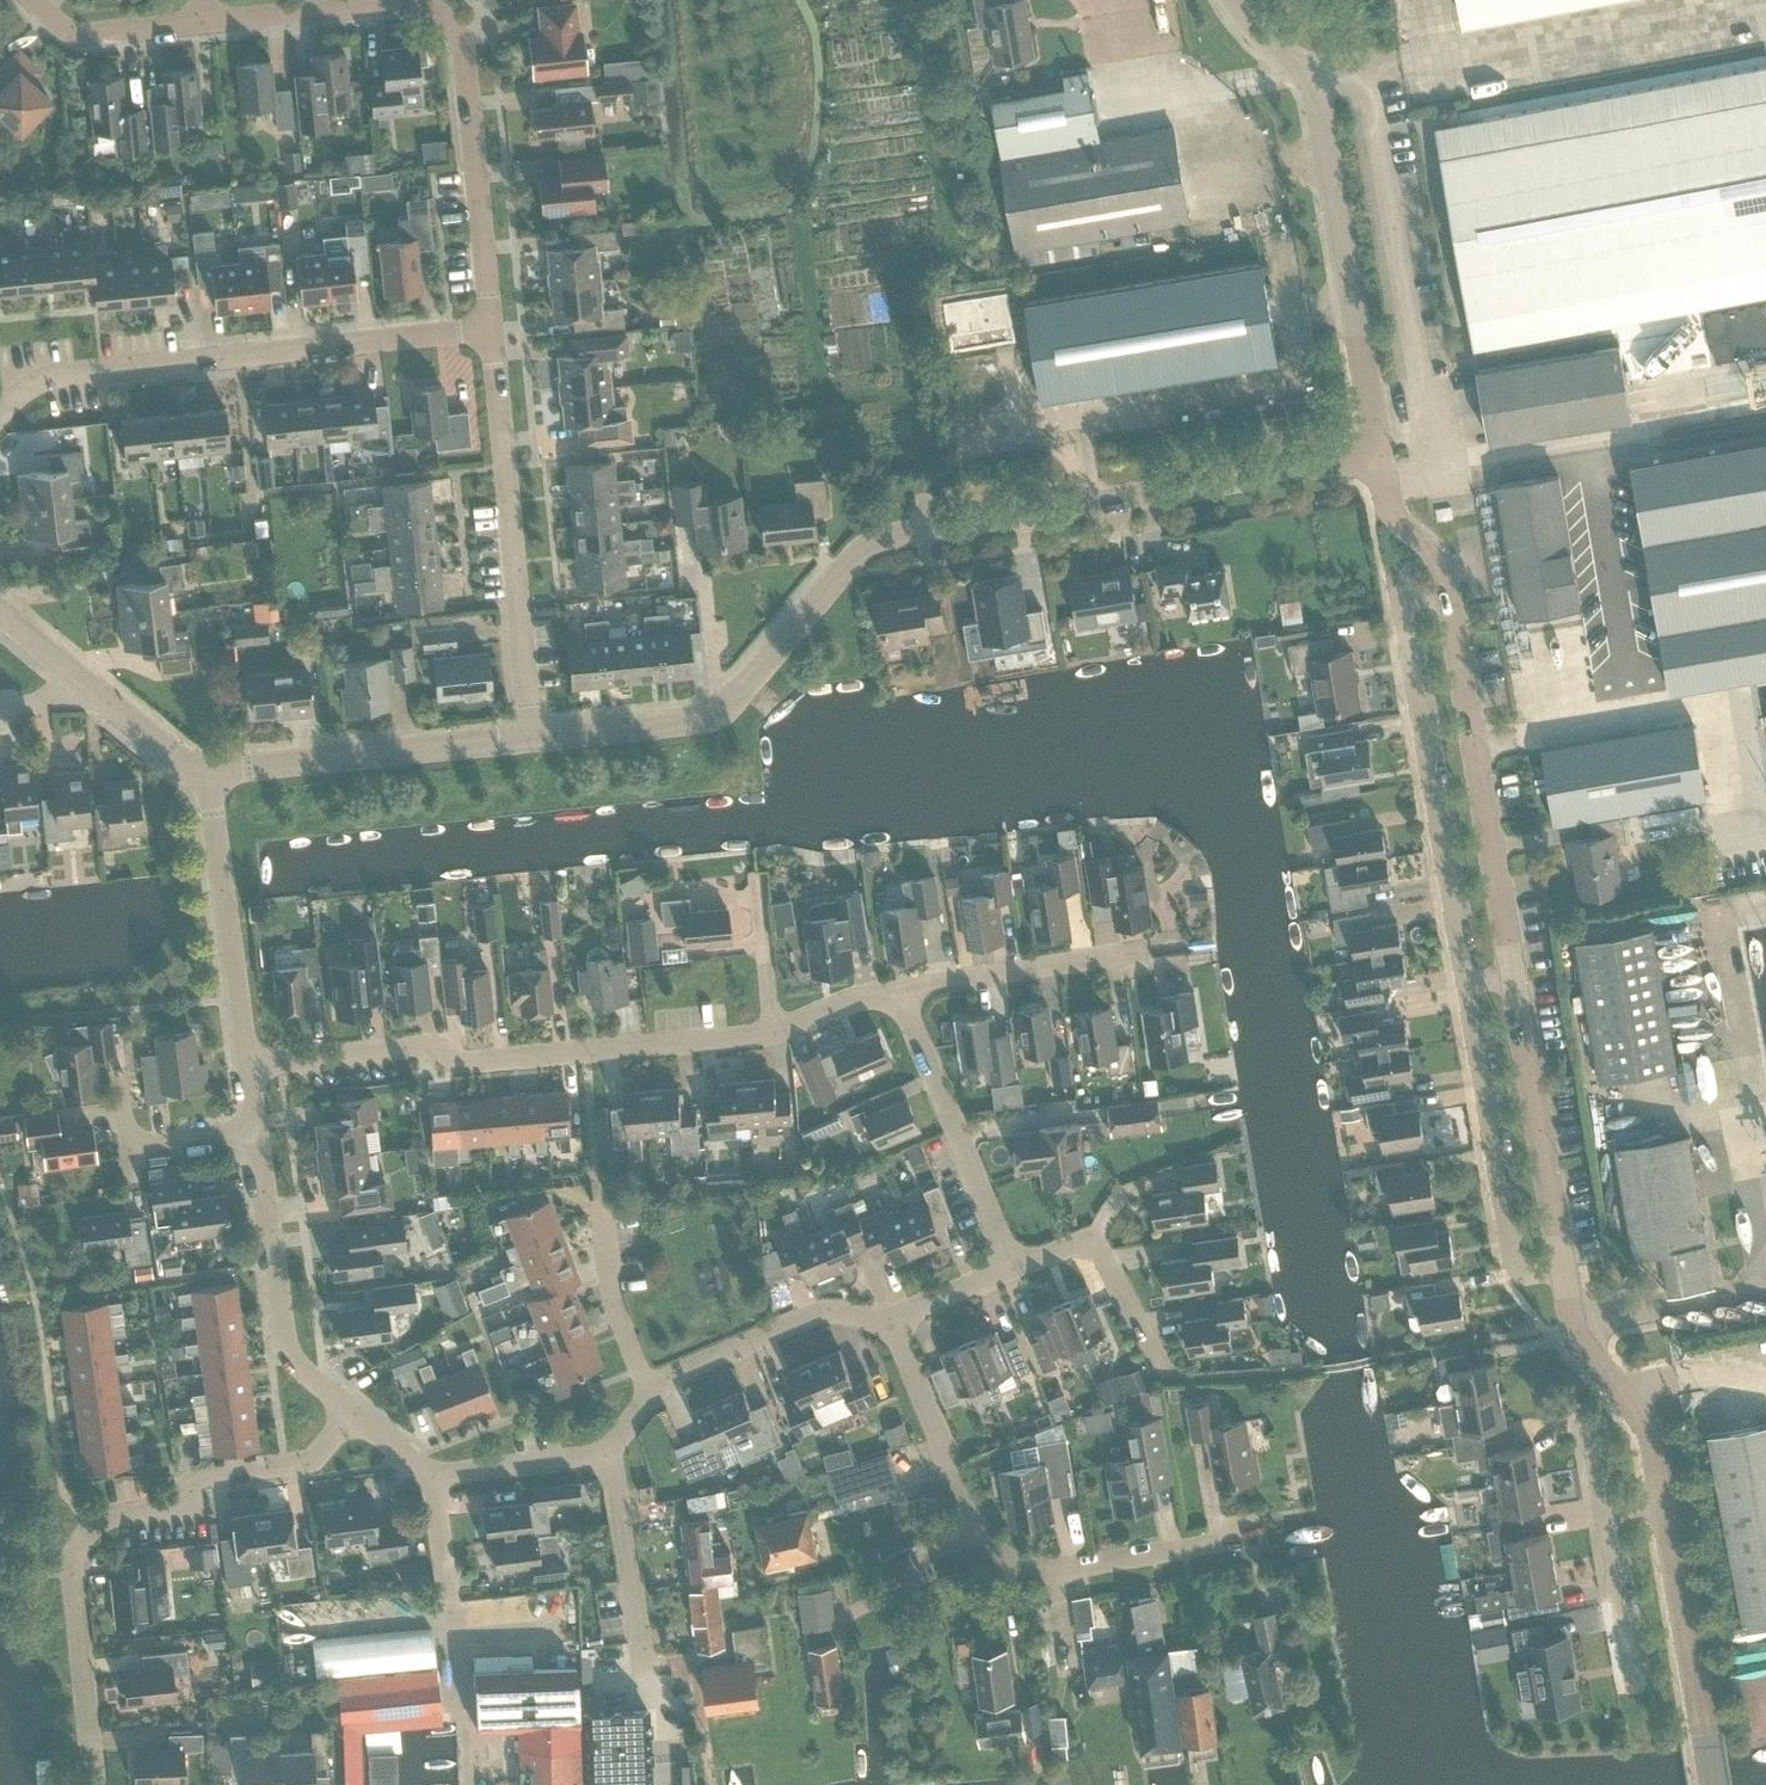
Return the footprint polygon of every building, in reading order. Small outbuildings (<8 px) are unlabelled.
[(1016,0),(974,0),(979,27),(990,25),(996,62),(1034,55),(1024,0),(1017,0),(1016,0)] [(1464,24),(1590,0),(1460,0),(1464,24)] [(547,31),(548,38),(531,40),(533,57),(531,60),(532,69),(535,71),(535,74),(583,68),(579,34),(575,35),(572,6),(541,10),(544,32),(547,31)] [(385,85),(369,86),(372,115),(377,115),(388,114),(402,112),(399,91),(421,89),(418,65),(428,64),(426,45),(381,50),(385,85)] [(23,75),(34,64),(18,49),(0,68),(0,112),(20,131),(49,100),(23,75)] [(312,74),(294,76),(299,131),(326,128),(324,108),(350,105),(345,53),(311,57),(312,74)] [(644,58),(628,60),(630,77),(645,75),(644,58)] [(290,89),(273,91),(270,61),(237,65),(242,108),(274,105),(276,128),(294,126),(290,89)] [(1435,128),(1474,350),(1765,295),(1765,67),(1435,128)] [(155,150),(182,147),(179,120),(201,117),(196,69),(162,72),(165,107),(151,108),(155,150)] [(1173,128),(1100,141),(1088,72),(1063,76),(1065,88),(991,101),(1017,252),(1189,222),(1173,128)] [(658,76),(628,80),(630,97),(630,103),(660,99),(658,76)] [(125,111),(122,77),(96,79),(97,83),(88,84),(93,132),(114,130),(117,154),(146,151),(142,109),(125,111)] [(596,83),(598,100),(630,97),(628,80),(596,83)] [(553,107),(533,109),(536,136),(556,134),(556,137),(560,137),(560,144),(565,147),(584,145),(582,134),(592,133),(589,100),(553,104),(553,107)] [(388,114),(377,115),(378,125),(389,124),(388,114)] [(300,151),(283,153),(286,170),(302,168),(300,151)] [(372,152),(357,153),(359,170),(359,173),(374,171),(372,152)] [(591,208),(589,190),(589,182),(604,181),(602,158),(559,162),(560,177),(540,179),(543,212),(591,208)] [(359,174),(349,175),(350,186),(359,186),(360,186),(359,174)] [(372,174),(360,175),(362,191),(374,190),(372,174)] [(179,179),(153,183),(155,195),(155,197),(181,194),(180,192),(179,179)] [(295,181),(275,183),(277,209),(297,207),(295,181)] [(269,182),(256,183),(256,184),(257,198),(271,197),(270,183),(269,182)] [(93,183),(73,185),(75,202),(97,200),(95,183),(93,183)] [(209,203),(207,191),(193,193),(194,205),(209,203)] [(427,198),(406,200),(410,233),(431,231),(427,198)] [(179,202),(170,203),(173,221),(181,220),(179,202)] [(337,240),(338,251),(323,253),(328,300),(355,297),(351,260),(367,259),(363,220),(345,221),(346,239),(337,240)] [(888,323),(886,323),(884,254),(868,254),(868,223),(837,224),(838,261),(824,261),(825,291),(845,291),(847,370),(890,369),(888,323)] [(548,250),(551,284),(597,279),(594,250),(616,247),(614,229),(576,233),(578,247),(548,250)] [(216,313),(243,310),(238,262),(220,264),(219,254),(215,255),(212,231),(192,233),(197,277),(212,275),(216,313)] [(410,240),(379,243),(385,294),(420,290),(416,249),(415,239),(410,240)] [(90,240),(63,243),(68,285),(93,283),(94,283),(92,264),(90,240)] [(42,288),(68,285),(63,243),(37,245),(42,288)] [(264,259),(238,262),(243,310),(270,307),(267,278),(281,276),(277,243),(262,244),(264,259)] [(42,288),(37,245),(11,248),(16,291),(42,288)] [(16,291),(11,248),(0,249),(0,292),(16,291)] [(302,303),(328,300),(323,253),(296,256),(302,303)] [(187,254),(171,256),(173,277),(190,275),(187,254)] [(174,299),(169,256),(143,259),(148,301),(174,299)] [(143,259),(118,261),(122,304),(148,301),(143,259)] [(95,307),(122,304),(118,261),(92,264),(94,283),(93,283),(95,307)] [(1025,304),(1042,401),(1278,362),(1261,264),(1025,304)] [(622,307),(600,309),(597,279),(551,284),(554,318),(584,315),(586,330),(624,326),(622,307)] [(1007,294),(943,305),(948,337),(1012,326),(1007,294)] [(1709,318),(1717,360),(1765,351),(1765,307),(1709,318)] [(660,324),(675,323),(674,310),(659,311),(660,324)] [(558,356),(562,390),(607,386),(604,356),(627,354),(625,335),(587,339),(588,353),(558,356)] [(1477,370),(1489,441),(1631,419),(1619,347),(1477,370)] [(436,450),(471,446),(467,411),(444,414),(441,385),(410,388),(415,433),(434,431),(436,450)] [(609,407),(607,386),(562,390),(565,425),(577,424),(579,442),(597,441),(628,438),(626,418),(625,405),(609,407)] [(373,405),(372,392),(344,395),(349,437),(350,437),(351,444),(378,452),(392,451),(388,404),(373,405)] [(349,437),(344,395),(317,398),(322,440),(349,437)] [(322,440),(317,398),(290,401),(295,443),(322,440)] [(267,446),(295,443),(290,401),(262,404),(267,446)] [(225,408),(199,411),(203,453),(229,450),(225,408)] [(203,453),(199,411),(172,413),(177,456),(203,453)] [(172,413),(146,416),(151,459),(177,456),(172,413)] [(1286,415),(1267,418),(1269,430),(1288,428),(1286,415)] [(125,462),(151,459),(146,416),(120,419),(125,462)] [(673,427),(662,428),(664,445),(675,444),(673,427)] [(1631,465),(1669,691),(1765,675),(1765,442),(1631,465)] [(51,470),(18,474),(22,505),(70,499),(68,480),(84,478),(81,451),(49,454),(51,470)] [(329,453),(323,453),(326,480),(332,480),(329,453)] [(272,458),(256,460),(258,488),(274,486),(272,458)] [(571,496),(633,490),(632,478),(613,480),(611,461),(568,466),(571,496)] [(245,463),(231,465),(233,479),(246,478),(245,463)] [(1497,486),(1519,617),(1580,607),(1558,475),(1497,486)] [(813,537),(811,515),(826,514),(823,478),(794,481),(796,502),(759,506),(763,540),(793,537),(793,539),(813,537)] [(386,505),(367,507),(368,518),(431,511),(427,481),(384,486),(386,505)] [(702,482),(674,485),(678,523),(698,521),(701,549),(742,545),(737,498),(704,501),(702,482)] [(615,504),(635,502),(633,490),(571,496),(574,526),(617,522),(615,504)] [(88,517),(73,519),(70,499),(22,505),(25,536),(58,532),(60,547),(91,544),(88,517)] [(391,546),(434,541),(431,511),(368,518),(370,530),(389,528),(391,546)] [(254,520),(256,536),(267,535),(266,518),(254,520)] [(204,519),(187,521),(189,537),(206,535),(204,519)] [(638,538),(619,540),(617,522),(574,526),(577,557),(639,550),(638,538)] [(183,548),(181,537),(162,539),(164,550),(183,548)] [(257,556),(272,555),(270,539),(255,540),(257,556)] [(437,572),(434,541),(391,546),(393,565),(370,568),(369,562),(350,564),(352,581),(370,579),(375,579),(395,577),(437,572)] [(641,562),(639,550),(577,557),(580,587),(623,582),(621,564),(641,562)] [(1184,592),(1189,617),(1231,610),(1225,570),(1191,576),(1189,560),(1157,565),(1161,596),(1184,592)] [(117,586),(120,616),(169,611),(166,591),(182,589),(179,562),(148,566),(150,582),(117,586)] [(1072,580),(1080,628),(1137,619),(1134,602),(1128,570),(1072,580)] [(441,602),(437,572),(395,577),(375,579),(376,590),(396,588),(398,607),(441,602)] [(982,644),(1025,636),(1026,636),(1027,641),(1046,638),(1041,609),(1027,612),(1027,609),(1021,578),(972,586),(982,644)] [(929,640),(928,633),(944,630),(938,593),(879,602),(887,647),(929,640)] [(253,602),(255,622),(279,619),(277,600),(253,602)] [(1146,600),(1134,602),(1137,619),(1149,617),(1146,600)] [(1293,600),(1279,602),(1283,624),(1297,621),(1298,621),(1294,600),(1293,600)] [(666,613),(665,604),(656,605),(657,614),(659,614),(666,613)] [(321,623),(348,621),(347,607),(321,608),(321,623)] [(187,629),(171,631),(169,611),(120,616),(124,647),(157,643),(160,675),(192,671),(187,629)] [(669,633),(667,613),(666,613),(659,614),(656,615),(662,677),(692,674),(688,631),(669,633)] [(450,614),(409,618),(412,648),(412,649),(425,648),(433,647),(434,657),(433,657),(437,696),(465,693),(465,697),(491,695),(486,652),(450,656),(449,646),(454,645),(452,628),(450,614)] [(646,635),(627,637),(632,680),(662,677),(656,615),(644,616),(646,635)] [(1068,617),(1056,619),(1058,630),(1064,629),(1069,623),(1068,617)] [(609,639),(607,619),(595,621),(601,683),(632,680),(627,637),(609,639)] [(567,643),(571,686),(601,683),(595,621),(584,622),(586,641),(567,643)] [(255,623),(232,626),(232,627),(234,644),(259,641),(257,624),(256,623),(255,623)] [(1275,632),(1266,633),(1266,634),(1267,643),(1267,644),(1276,643),(1276,642),(1276,641),(1275,633),(1275,632)] [(1310,670),(1318,713),(1360,705),(1351,651),(1333,654),(1330,638),(1287,645),(1292,674),(1310,670)] [(395,672),(395,677),(412,676),(409,647),(392,648),(393,658),(383,659),(383,658),(345,662),(347,687),(343,687),(345,710),(388,706),(385,673),(395,672)] [(293,711),(293,716),(311,714),(307,670),(250,676),(254,715),(293,711)] [(1541,749),(1554,825),(1705,798),(1692,723),(1541,749)] [(1313,752),(1307,753),(1313,784),(1327,781),(1323,786),(1324,797),(1350,793),(1347,778),(1372,774),(1366,742),(1354,744),(1353,745),(1351,731),(1311,738),(1313,752)] [(1300,733),(1288,735),(1290,746),(1302,744),(1300,733)] [(1278,734),(1274,738),(1275,744),(1280,747),(1285,747),(1289,742),(1288,737),(1283,734),(1278,734)] [(19,813),(37,811),(32,763),(6,766),(7,774),(1,774),(2,788),(0,789),(0,832),(21,830),(19,813)] [(71,821),(89,819),(84,771),(58,774),(59,782),(53,782),(54,796),(40,798),(45,840),(73,837),(71,821)] [(125,846),(123,829),(142,827),(136,779),(110,781),(111,790),(105,790),(106,804),(93,806),(97,849),(125,846)] [(1336,846),(1339,864),(1386,856),(1381,828),(1356,832),(1354,818),(1308,825),(1312,850),(1336,846)] [(1621,890),(1613,844),(1627,841),(1623,818),(1591,823),(1593,837),(1567,842),(1570,861),(1574,860),(1581,897),(1621,890)] [(1091,840),(1081,841),(1083,856),(1093,854),(1091,840)] [(879,850),(863,852),(864,864),(880,862),(879,850)] [(1151,919),(1143,866),(1137,867),(1136,853),(1087,861),(1092,900),(1111,897),(1116,925),(1151,919)] [(1070,932),(1064,891),(1079,888),(1074,855),(1047,859),(1051,884),(1029,887),(1037,937),(1070,932)] [(1332,910),(1368,903),(1366,889),(1391,885),(1386,856),(1339,864),(1339,865),(1325,867),(1328,885),(1332,910)] [(998,907),(997,901),(1013,899),(1009,870),(982,874),(985,895),(961,898),(964,912),(962,913),(964,927),(966,927),(969,947),(1003,942),(1000,922),(1001,921),(999,907),(998,907)] [(641,872),(623,882),(631,898),(650,888),(641,872)] [(963,876),(945,879),(947,894),(965,891),(963,876)] [(1023,876),(1012,878),(1014,893),(1025,891),(1023,876)] [(919,919),(919,914),(940,911),(935,877),(903,882),(907,906),(883,910),(885,924),(884,925),(886,939),(887,939),(891,959),(925,954),(922,933),(923,933),(921,919),(919,919)] [(1207,891),(1189,892),(1190,906),(1208,905),(1207,891)] [(848,943),(868,940),(860,892),(836,896),(837,898),(816,901),(813,903),(811,905),(809,907),(808,909),(808,912),(809,916),(810,919),(806,919),(814,971),(852,965),(848,943)] [(683,923),(685,946),(729,942),(726,908),(689,911),(688,897),(660,900),(662,925),(683,923)] [(539,901),(543,934),(558,933),(555,900),(539,901)] [(792,900),(771,903),(774,919),(795,916),(792,900)] [(434,902),(416,904),(418,921),(436,919),(434,902)] [(494,906),(473,908),(476,940),(497,938),(494,906)] [(1337,944),(1352,941),(1355,959),(1402,951),(1397,922),(1372,927),(1369,913),(1333,919),(1337,944)] [(658,957),(654,918),(625,921),(629,960),(658,957)] [(1576,942),(1600,1082),(1676,1069),(1651,928),(1576,942)] [(394,965),(393,965),(398,1008),(431,1005),(427,974),(440,972),(439,959),(436,934),(418,936),(419,943),(419,947),(393,950),(394,965)] [(352,962),(331,965),(337,1015),(369,1012),(368,1000),(382,998),(375,936),(349,939),(352,962)] [(307,1009),(304,976),(318,974),(315,946),(300,947),(302,965),(274,967),(278,1012),(307,1009)] [(623,961),(608,962),(608,956),(605,952),(601,948),(596,948),(591,949),(587,954),(585,959),(586,968),(577,969),(579,989),(589,988),(591,1005),(627,1001),(623,961)] [(519,1001),(521,1013),(552,1010),(545,949),(533,950),(535,968),(516,970),(516,973),(507,974),(510,1002),(519,1001)] [(1381,984),(1407,980),(1402,951),(1355,959),(1358,977),(1344,979),(1348,1004),(1384,998),(1381,984)] [(472,971),(470,956),(439,959),(440,972),(445,1013),(460,1012),(461,1019),(492,1016),(487,969),(472,971)] [(1186,1058),(1181,1025),(1198,1022),(1193,992),(1162,996),(1164,1009),(1145,1011),(1153,1063),(1186,1058)] [(1020,1011),(1026,1054),(1054,1050),(1048,1007),(1020,1011)] [(1107,1057),(1110,1074),(1135,1070),(1130,1042),(1116,1044),(1110,1008),(1077,1013),(1084,1060),(1107,1057)] [(1358,1038),(1361,1056),(1408,1048),(1404,1019),(1378,1023),(1376,1009),(1340,1015),(1344,1040),(1358,1038)] [(983,1065),(986,1080),(1015,1076),(1008,1032),(994,1034),(991,1015),(957,1020),(964,1067),(983,1065)] [(111,1022),(67,1027),(70,1045),(56,1047),(56,1049),(43,1054),(53,1078),(60,1077),(62,1094),(96,1090),(91,1056),(115,1053),(111,1022)] [(120,1024),(119,1024),(122,1039),(133,1037),(130,1022),(124,1023),(120,1024)] [(165,1091),(207,1086),(205,1064),(195,1065),(191,1032),(156,1036),(158,1053),(140,1055),(146,1102),(166,1100),(165,1091)] [(819,1053),(799,1061),(818,1104),(837,1096),(826,1069),(839,1064),(847,1083),(892,1064),(878,1032),(834,1051),(834,1052),(821,1058),(819,1053)] [(1388,1081),(1413,1076),(1408,1048),(1361,1056),(1364,1074),(1350,1076),(1354,1101),(1390,1095),(1388,1081)] [(1049,1056),(1053,1084),(1073,1081),(1068,1053),(1049,1056)] [(1156,1078),(1143,1080),(1145,1095),(1158,1093),(1156,1078)] [(775,1093),(774,1079),(747,1081),(751,1125),(766,1123),(767,1133),(794,1131),(790,1092),(775,1093)] [(736,1126),(751,1125),(747,1081),(719,1084),(721,1099),(706,1100),(710,1139),(737,1136),(736,1126)] [(1017,1082),(1009,1084),(1012,1104),(1012,1106),(1022,1104),(1022,1103),(1019,1082),(1017,1082)] [(679,1087),(652,1090),(656,1134),(671,1132),(673,1152),(700,1150),(696,1109),(681,1110),(679,1087)] [(641,1135),(656,1134),(652,1090),(624,1093),(626,1108),(611,1109),(615,1148),(642,1145),(641,1135)] [(565,1091),(538,1093),(542,1138),(545,1138),(558,1136),(559,1151),(570,1150),(569,1136),(569,1135),(565,1091)] [(510,1096),(514,1140),(518,1140),(535,1138),(536,1153),(546,1152),(545,1138),(542,1138),(538,1093),(510,1096)] [(518,1140),(514,1140),(510,1096),(483,1098),(487,1143),(507,1141),(509,1155),(519,1154),(518,1140)] [(317,1158),(317,1159),(368,1152),(368,1151),(365,1151),(361,1119),(376,1117),(373,1097),(343,1101),(345,1121),(315,1125),(320,1158),(317,1158)] [(468,1159),(467,1144),(487,1143),(483,1098),(456,1101),(460,1145),(456,1146),(458,1160),(468,1159)] [(870,1126),(879,1147),(920,1130),(907,1098),(866,1116),(863,1110),(851,1115),(858,1131),(870,1126)] [(1112,1136),(1163,1129),(1159,1099),(1108,1106),(1112,1136)] [(1380,1128),(1383,1148),(1424,1141),(1419,1110),(1396,1114),(1393,1099),(1364,1104),(1369,1130),(1380,1128)] [(445,1161),(443,1147),(456,1146),(460,1145),(456,1101),(428,1103),(432,1148),(433,1148),(434,1162),(445,1161)] [(1358,1106),(1340,1109),(1342,1121),(1360,1118),(1358,1106)] [(43,1139),(46,1164),(94,1158),(90,1124),(57,1129),(55,1114),(25,1118),(28,1141),(43,1139)] [(839,1114),(801,1130),(806,1141),(843,1125),(839,1114)] [(17,1137),(15,1119),(0,1121),(0,1140),(17,1137)] [(1044,1165),(1047,1186),(1084,1181),(1076,1124),(1039,1129),(1039,1133),(1015,1136),(1019,1168),(1044,1165)] [(1687,1135),(1615,1148),(1634,1256),(1670,1291),(1713,1284),(1706,1244),(1687,1135)] [(1241,1142),(1228,1144),(1229,1150),(1229,1151),(1242,1149),(1241,1142)] [(421,1146),(403,1148),(407,1173),(410,1173),(424,1171),(425,1171),(421,1146)] [(368,1153),(368,1152),(317,1159),(317,1160),(320,1160),(325,1193),(337,1191),(340,1210),(388,1204),(385,1184),(370,1186),(365,1153),(368,1153)] [(1390,1189),(1393,1209),(1434,1202),(1429,1171),(1406,1175),(1403,1160),(1375,1165),(1379,1191),(1390,1189)] [(1151,1194),(1156,1228),(1208,1220),(1203,1191),(1219,1188),(1215,1161),(1182,1166),(1186,1189),(1151,1194)] [(726,1173),(707,1174),(708,1187),(727,1185),(726,1173)] [(707,1174),(693,1175),(695,1188),(708,1187),(707,1174)] [(228,1215),(227,1210),(225,1210),(223,1194),(189,1199),(186,1178),(150,1183),(155,1224),(172,1221),(175,1238),(228,1231),(226,1215),(228,1215)] [(928,1202),(903,1212),(920,1253),(945,1242),(937,1223),(952,1218),(956,1230),(957,1229),(939,1185),(924,1191),(928,1202)] [(16,1193),(20,1210),(49,1203),(45,1186),(16,1193)] [(448,1194),(432,1196),(433,1205),(434,1210),(434,1211),(451,1208),(448,1193),(448,1194)] [(863,1197),(852,1201),(857,1212),(867,1208),(863,1197)] [(510,1228),(515,1243),(558,1226),(548,1199),(505,1216),(488,1223),(493,1234),(510,1228)] [(852,1242),(866,1236),(859,1218),(857,1212),(852,1201),(852,1200),(824,1211),(830,1226),(818,1232),(834,1272),(859,1262),(852,1242)] [(890,1217),(886,1207),(859,1218),(866,1236),(874,1255),(889,1249),(894,1263),(920,1253),(903,1212),(890,1217)] [(423,1214),(419,1216),(425,1232),(425,1233),(426,1232),(440,1227),(433,1210),(428,1212),(423,1214)] [(150,1261),(144,1219),(127,1221),(126,1211),(81,1217),(85,1250),(123,1245),(126,1264),(150,1261)] [(405,1247),(401,1219),(346,1226),(348,1243),(329,1246),(334,1278),(381,1271),(378,1251),(405,1247)] [(1454,1262),(1449,1231),(1437,1233),(1434,1219),(1394,1226),(1403,1271),(1454,1262)] [(503,1279),(568,1253),(558,1226),(515,1243),(524,1264),(520,1266),(514,1263),(513,1262),(499,1268),(503,1279)] [(809,1282),(834,1272),(818,1232),(804,1237),(800,1228),(774,1238),(789,1274),(803,1269),(809,1282)] [(1256,1228),(1242,1231),(1244,1241),(1244,1242),(1258,1239),(1256,1228)] [(1365,1233),(1357,1235),(1359,1244),(1359,1247),(1366,1246),(1368,1246),(1375,1244),(1373,1231),(1366,1233),(1365,1233)] [(1214,1288),(1211,1268),(1241,1264),(1236,1235),(1192,1242),(1194,1256),(1161,1261),(1166,1295),(1214,1288)] [(168,1238),(152,1241),(155,1256),(171,1254),(171,1253),(168,1238)] [(528,1276),(536,1296),(536,1297),(569,1284),(569,1285),(578,1281),(568,1253),(503,1279),(507,1290),(521,1284),(521,1283),(524,1277),(528,1276)] [(178,1257),(162,1259),(164,1272),(180,1270),(178,1257)] [(135,1280),(153,1277),(152,1265),(134,1267),(135,1280)] [(434,1285),(446,1317),(468,1309),(457,1277),(434,1285)] [(1442,1327),(1464,1323),(1459,1292),(1436,1296),(1433,1281),(1404,1286),(1409,1312),(1420,1310),(1423,1330),(1427,1329),(1427,1333),(1442,1330),(1442,1327)] [(415,1307),(412,1282),(372,1288),(374,1305),(338,1310),(343,1344),(390,1338),(386,1311),(415,1307)] [(179,1303),(193,1301),(195,1314),(195,1317),(239,1311),(236,1284),(191,1290),(191,1291),(177,1293),(179,1303)] [(510,1325),(515,1336),(534,1329),(536,1328),(580,1311),(569,1285),(569,1284),(536,1297),(536,1296),(527,1299),(535,1321),(531,1323),(525,1320),(525,1319),(510,1325)] [(1064,1305),(1063,1303),(1063,1304),(1087,1362),(1097,1357),(1090,1340),(1107,1333),(1090,1293),(1071,1300),(1072,1302),(1064,1305)] [(1269,1294),(1257,1296),(1260,1313),(1272,1311),(1269,1294)] [(1232,1348),(1229,1328),(1248,1325),(1244,1297),(1215,1301),(1217,1316),(1185,1321),(1190,1354),(1232,1348)] [(106,1302),(62,1308),(65,1335),(110,1329),(109,1326),(108,1313),(122,1311),(120,1301),(106,1302)] [(167,1303),(154,1305),(156,1320),(170,1318),(167,1303)] [(1076,1366),(1087,1362),(1063,1304),(1062,1304),(1063,1306),(1055,1309),(1055,1307),(1036,1315),(1041,1328),(1028,1333),(1039,1361),(1069,1349),(1076,1366)] [(198,1341),(199,1345),(243,1339),(239,1311),(195,1317),(195,1314),(180,1316),(182,1326),(196,1324),(198,1341)] [(534,1329),(515,1336),(519,1346),(533,1341),(535,1334),(538,1333),(540,1332),(548,1355),(591,1338),(580,1311),(536,1328),(534,1329)] [(124,1324),(109,1326),(110,1329),(65,1335),(69,1362),(114,1356),(113,1353),(111,1336),(125,1334),(124,1324)] [(507,1325),(488,1332),(488,1333),(492,1343),(511,1335),(507,1325)] [(167,1330),(157,1331),(159,1347),(169,1346),(167,1330)] [(969,1342),(992,1400),(1003,1396),(1002,1392),(1018,1386),(1014,1377),(1030,1370),(1016,1336),(1000,1343),(996,1331),(995,1331),(977,1339),(978,1341),(970,1344),(969,1342)] [(558,1381),(601,1365),(591,1338),(548,1355),(554,1369),(537,1376),(541,1387),(558,1381)] [(185,1353),(200,1351),(202,1372),(247,1366),(243,1339),(199,1345),(198,1341),(184,1343),(185,1353)] [(946,1365),(931,1372),(945,1406),(961,1399),(959,1394),(975,1388),(982,1405),(992,1400),(969,1342),(968,1343),(969,1345),(961,1348),(960,1346),(942,1354),(946,1365)] [(184,1354),(183,1343),(172,1345),(173,1355),(184,1354)] [(460,1350),(467,1367),(451,1373),(468,1416),(495,1405),(479,1362),(478,1363),(472,1346),(460,1350)] [(420,1364),(414,1349),(388,1359),(394,1374),(420,1364)] [(1301,1349),(1290,1350),(1291,1362),(1302,1361),(1301,1349)] [(853,1411),(878,1401),(867,1375),(853,1381),(840,1350),(814,1360),(838,1417),(853,1411)] [(114,1356),(69,1362),(73,1389),(117,1383),(115,1363),(129,1361),(127,1351),(113,1353),(114,1356)] [(519,1353),(505,1357),(509,1366),(522,1361),(519,1353)] [(1452,1370),(1457,1400),(1499,1393),(1494,1362),(1470,1366),(1468,1353),(1439,1358),(1441,1372),(1452,1370)] [(823,1424),(823,1423),(838,1417),(814,1360),(788,1371),(802,1403),(788,1409),(799,1434),(823,1424)] [(424,1383),(440,1427),(468,1416),(451,1373),(436,1379),(429,1362),(418,1366),(424,1383)] [(206,1399),(251,1393),(247,1366),(202,1372),(205,1392),(191,1394),(192,1404),(207,1402),(206,1399)] [(1120,1373),(1095,1382),(1103,1403),(1127,1395),(1121,1375),(1120,1375),(1120,1373)] [(134,1402),(120,1404),(117,1383),(73,1389),(77,1417),(121,1411),(121,1414),(136,1412),(134,1402)] [(138,1383),(131,1384),(133,1395),(133,1396),(142,1395),(141,1383),(138,1383)] [(1141,1392),(1145,1415),(1165,1412),(1161,1388),(1141,1392)] [(743,1390),(718,1401),(734,1440),(742,1458),(744,1463),(759,1456),(758,1452),(768,1447),(781,1442),(770,1416),(765,1403),(751,1409),(743,1390)] [(254,1420),(251,1393),(206,1399),(207,1402),(209,1419),(195,1421),(196,1431),(210,1429),(210,1426),(254,1420)] [(1505,1423),(1499,1393),(1457,1400),(1457,1401),(1441,1404),(1445,1433),(1452,1432),(1457,1460),(1477,1457),(1479,1469),(1493,1467),(1491,1454),(1486,1455),(1481,1427),(1505,1423)] [(705,1444),(692,1450),(702,1475),(726,1465),(742,1458),(734,1440),(718,1401),(692,1412),(702,1436),(705,1444)] [(1208,1436),(1217,1486),(1260,1478),(1255,1453),(1251,1454),(1245,1420),(1217,1425),(1212,1401),(1187,1406),(1193,1438),(1208,1436)] [(1069,1403),(1052,1410),(1057,1421),(1074,1414),(1069,1403)] [(124,1430),(121,1414),(121,1411),(77,1417),(80,1444),(125,1438),(125,1441),(139,1439),(138,1428),(124,1430)] [(1392,1427),(1408,1425),(1406,1411),(1391,1414),(1392,1427)] [(1132,1457),(1108,1461),(1118,1513),(1155,1506),(1152,1486),(1173,1482),(1173,1480),(1167,1452),(1165,1452),(1159,1418),(1150,1419),(1126,1424),(1132,1457)] [(214,1453),(258,1447),(254,1420),(210,1426),(210,1429),(212,1442),(198,1444),(199,1455),(214,1453)] [(1066,1420),(1035,1432),(1037,1444),(1066,1439),(1067,1442),(1070,1442),(1066,1420)] [(1743,1623),(1765,1619),(1765,1424),(1708,1435),(1743,1623)] [(905,1427),(886,1434),(889,1440),(890,1444),(898,1442),(909,1438),(909,1437),(907,1433),(905,1427)] [(127,1454),(125,1441),(125,1438),(80,1444),(84,1471),(129,1465),(128,1464),(143,1462),(141,1452),(127,1454)] [(1003,1475),(1012,1523),(1052,1516),(1045,1477),(1072,1472),(1067,1442),(1066,1439),(1037,1444),(1042,1467),(1003,1475)] [(1533,1445),(1491,1453),(1496,1483),(1539,1476),(1533,1445)] [(867,1458),(824,1472),(830,1492),(833,1491),(868,1480),(866,1473),(893,1465),(889,1451),(867,1458)] [(1489,1503),(1491,1515),(1493,1529),(1516,1525),(1523,1524),(1520,1511),(1544,1506),(1539,1476),(1496,1483),(1499,1501),(1489,1503)] [(530,1488),(532,1505),(579,1499),(577,1482),(530,1488)] [(641,1499),(654,1497),(652,1484),(639,1486),(641,1499)] [(722,1488),(695,1494),(698,1510),(725,1505),(722,1488)] [(375,1526),(371,1497),(350,1500),(350,1505),(322,1509),(326,1542),(367,1536),(369,1558),(405,1553),(401,1522),(375,1526)] [(484,1508),(487,1537),(530,1531),(526,1503),(484,1508)] [(296,1547),(290,1508),(261,1512),(267,1557),(285,1554),(288,1576),(314,1573),(310,1545),(296,1547)] [(756,1521),(766,1566),(817,1555),(808,1510),(756,1521)] [(252,1581),(249,1559),(267,1557),(261,1512),(231,1517),(236,1555),(222,1557),(226,1585),(252,1581)] [(682,1523),(690,1585),(717,1582),(733,1579),(730,1552),(723,1553),(721,1541),(712,1542),(709,1520),(682,1523)] [(1518,1538),(1516,1525),(1493,1529),(1487,1530),(1491,1557),(1508,1554),(1511,1571),(1554,1563),(1548,1533),(1518,1538)] [(564,1575),(562,1556),(559,1556),(556,1532),(492,1540),(496,1569),(531,1564),(533,1578),(564,1575)] [(189,1568),(213,1566),(211,1547),(187,1549),(189,1568)] [(919,1568),(910,1553),(885,1568),(894,1583),(919,1568)] [(146,1594),(167,1591),(164,1572),(163,1557),(120,1561),(121,1576),(110,1577),(115,1626),(149,1622),(146,1594)] [(402,1586),(429,1583),(426,1559),(399,1563),(402,1586)] [(1536,1598),(1559,1594),(1554,1563),(1511,1571),(1514,1588),(1504,1590),(1509,1617),(1538,1612),(1536,1598)] [(698,1651),(725,1648),(717,1582),(690,1585),(698,1651)] [(799,1593),(804,1630),(835,1625),(829,1588),(799,1593)] [(1168,1650),(1168,1648),(1152,1651),(1148,1631),(1161,1629),(1158,1611),(1153,1612),(1150,1598),(1121,1603),(1127,1641),(1082,1648),(1088,1687),(1132,1681),(1141,1743),(1180,1737),(1172,1674),(1197,1671),(1194,1647),(1168,1650)] [(1075,1604),(1080,1639),(1094,1637),(1089,1602),(1075,1604)] [(1477,1611),(1468,1613),(1471,1628),(1506,1622),(1503,1606),(1477,1611)] [(1241,1657),(1220,1662),(1228,1697),(1249,1693),(1253,1712),(1283,1706),(1273,1658),(1284,1656),(1274,1612),(1255,1616),(1262,1650),(1240,1655),(1241,1657)] [(1543,1621),(1511,1627),(1518,1664),(1516,1664),(1516,1666),(1519,1666),(1523,1693),(1521,1693),(1521,1695),(1535,1692),(1538,1713),(1576,1706),(1573,1685),(1577,1684),(1577,1683),(1576,1683),(1574,1673),(1575,1673),(1574,1671),(1573,1672),(1567,1638),(1554,1640),(1543,1642),(1540,1624),(1544,1623),(1543,1621)] [(1485,1644),(1508,1640),(1505,1624),(1482,1628),(1485,1644)] [(758,1701),(753,1669),(767,1667),(761,1625),(732,1629),(737,1662),(705,1667),(711,1707),(758,1701)] [(206,1649),(226,1647),(224,1630),(204,1632),(206,1649)] [(600,1632),(585,1635),(587,1645),(602,1643),(600,1632)] [(982,1638),(958,1642),(960,1656),(972,1655),(985,1653),(982,1638)] [(809,1649),(817,1701),(844,1697),(836,1645),(809,1649)] [(985,1653),(972,1655),(980,1705),(982,1714),(976,1715),(980,1745),(1025,1738),(1024,1727),(1029,1726),(1030,1731),(1044,1729),(1039,1700),(1025,1702),(1027,1710),(1021,1711),(1021,1709),(1008,1711),(1007,1701),(1014,1700),(1006,1649),(985,1653)] [(174,1697),(172,1675),(189,1673),(186,1650),(152,1653),(154,1670),(123,1674),(127,1702),(174,1697)] [(278,1661),(264,1663),(267,1684),(281,1683),(278,1661)] [(577,1679),(576,1667),(474,1671),(474,1682),(477,1730),(517,1729),(519,1784),(581,1784),(577,1679)] [(436,1668),(336,1679),(341,1725),(441,1714),(436,1668)] [(1180,1691),(1188,1743),(1215,1739),(1208,1687),(1180,1691)] [(648,1716),(621,1717),(620,1712),(584,1713),(586,1784),(651,1784),(648,1716)] [(1067,1715),(1048,1717),(1051,1747),(1069,1746),(1067,1715)] [(278,1751),(280,1784),(314,1784),(313,1775),(328,1774),(327,1731),(311,1731),(311,1749),(278,1751)] [(183,1750),(202,1749),(202,1733),(168,1734),(168,1735),(169,1735),(170,1750),(133,1752),(134,1784),(140,1784),(157,1784),(181,1784),(181,1783),(184,1783),(183,1750)] [(278,1751),(246,1752),(245,1734),(229,1734),(231,1778),(245,1777),(246,1784),(280,1784),(278,1751)]
